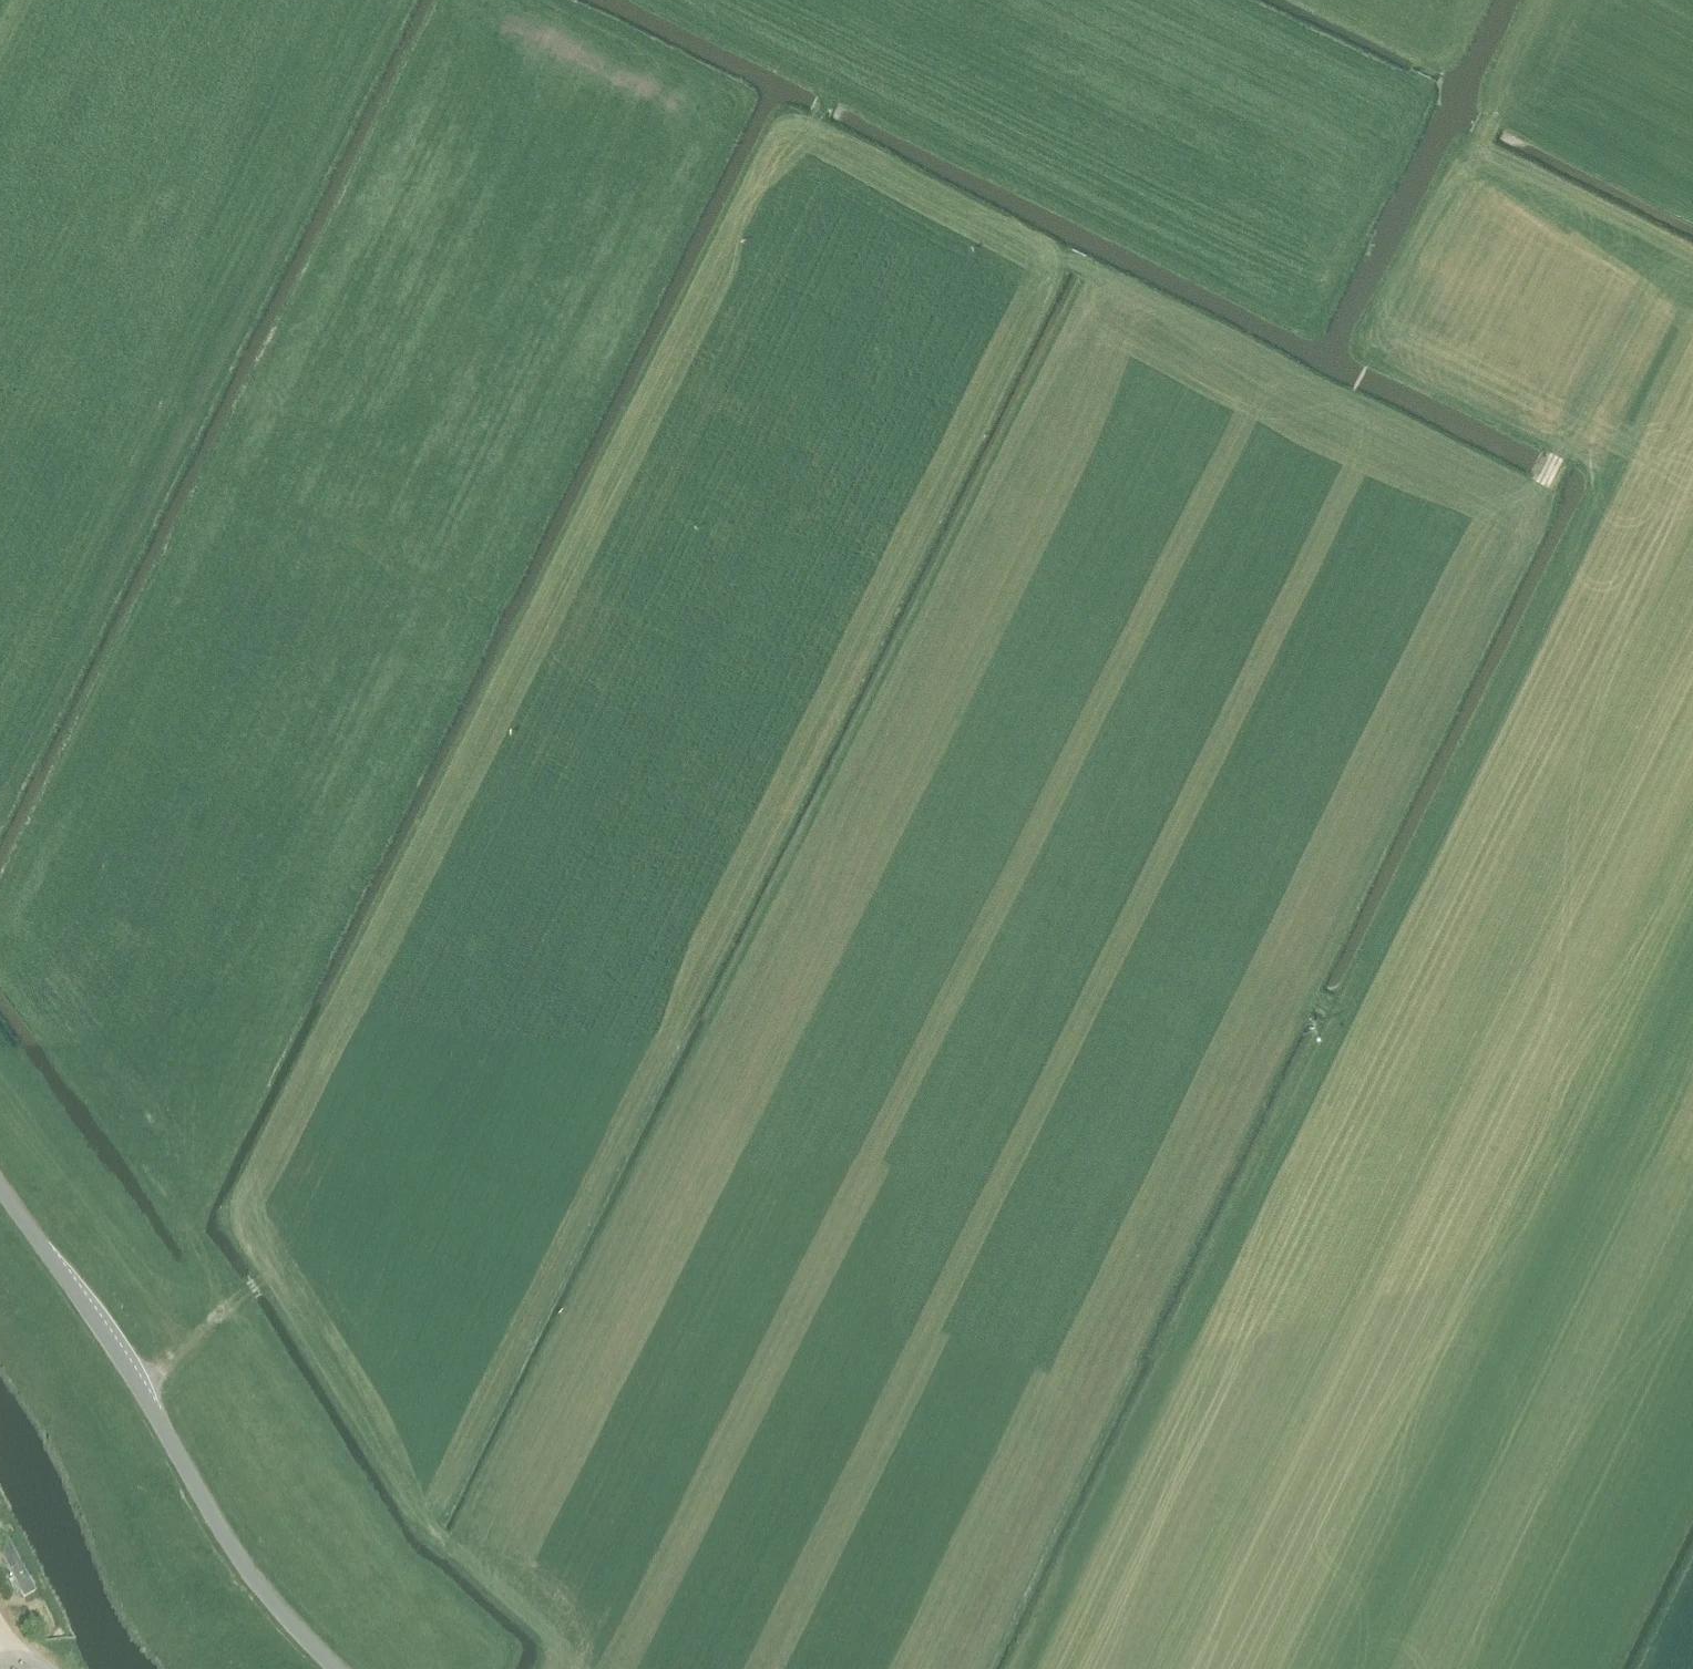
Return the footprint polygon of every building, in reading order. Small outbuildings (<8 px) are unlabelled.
[(0,1544),(0,1555),(23,1597),(34,1591),(6,1540),(0,1544)]
